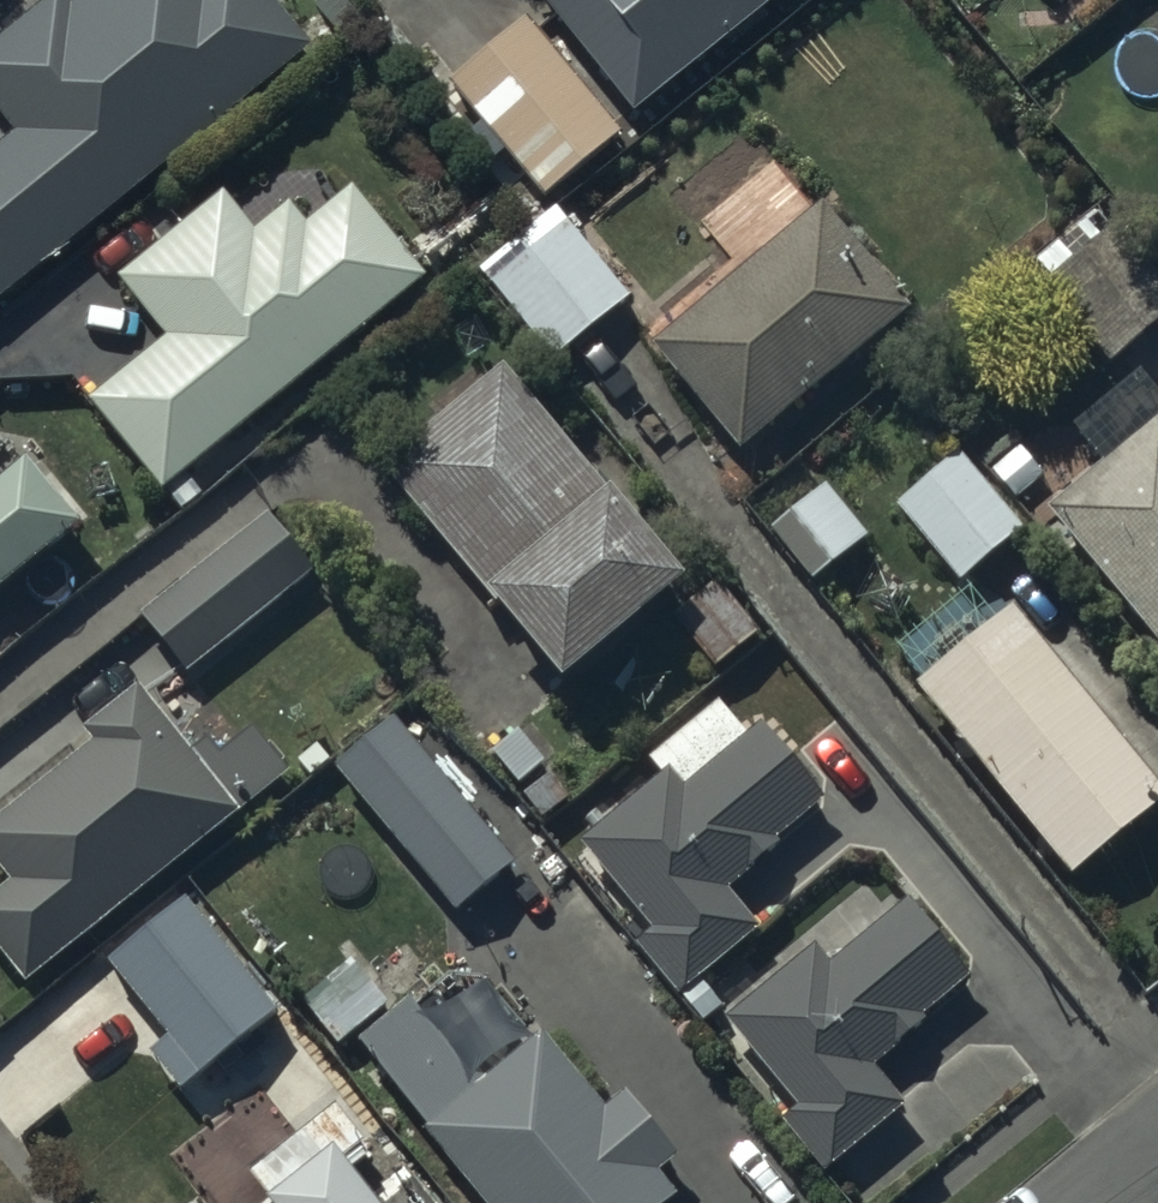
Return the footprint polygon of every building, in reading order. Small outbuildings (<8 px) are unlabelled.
[(308,50),(268,0),(81,0),(70,9),(62,0),(54,0),(0,43),(0,120),(13,137),(0,148),(0,301),(308,50)] [(541,5),(446,83),(540,200),(635,123),(631,118),(776,0),(537,0),(541,5)] [(85,404),(159,494),(422,280),(350,191),(305,227),(288,207),(252,235),(221,196),(116,280),(165,342),(85,404)] [(821,209),(819,211),(649,349),(735,455),(907,315),(821,209)] [(629,300),(566,225),(490,289),(552,364),(629,300)] [(501,367),(379,472),(556,688),(682,587),(501,367)] [(1046,513),(1157,649),(1157,402),(1136,375),(1070,430),(1101,467),(1046,513)] [(1022,531),(957,454),(894,511),(957,586),(1022,531)] [(76,528),(24,463),(0,481),(0,591),(76,528)] [(824,487),(768,534),(810,585),(867,538),(824,487)] [(280,510),(276,513),(140,622),(184,678),(325,565),(280,510)] [(721,584),(713,591),(673,619),(711,671),(759,636),(721,584)] [(913,689),(1070,881),(1157,809),(1157,790),(1009,611),(913,689)] [(23,988),(286,776),(250,731),(218,756),(206,741),(188,756),(137,693),(85,734),(93,745),(0,819),(0,878),(8,888),(0,895),(0,959),(23,988)] [(647,763),(660,778),(580,844),(651,932),(635,945),(700,1027),(723,1009),(699,979),(760,930),(728,890),(779,850),(773,842),(822,804),(745,707),(729,720),(717,704),(647,763)] [(185,903),(106,969),(164,1040),(146,1054),(177,1094),(277,1013),(185,903)] [(829,967),(814,949),(727,1021),(800,1109),(781,1125),(823,1175),(901,1111),(869,1071),(925,1025),(920,1018),(967,980),(905,905),(829,967)] [(384,1008),(353,971),(306,1012),(337,1049),(384,1008)] [(361,1044),(425,1130),(421,1133),(478,1202),(678,1202),(656,1176),(677,1159),(625,1095),(603,1113),(543,1037),(479,1089),(411,1004),(361,1044)] [(331,1151),(319,1160),(299,1135),(244,1178),(264,1202),(373,1202),(331,1151)]
